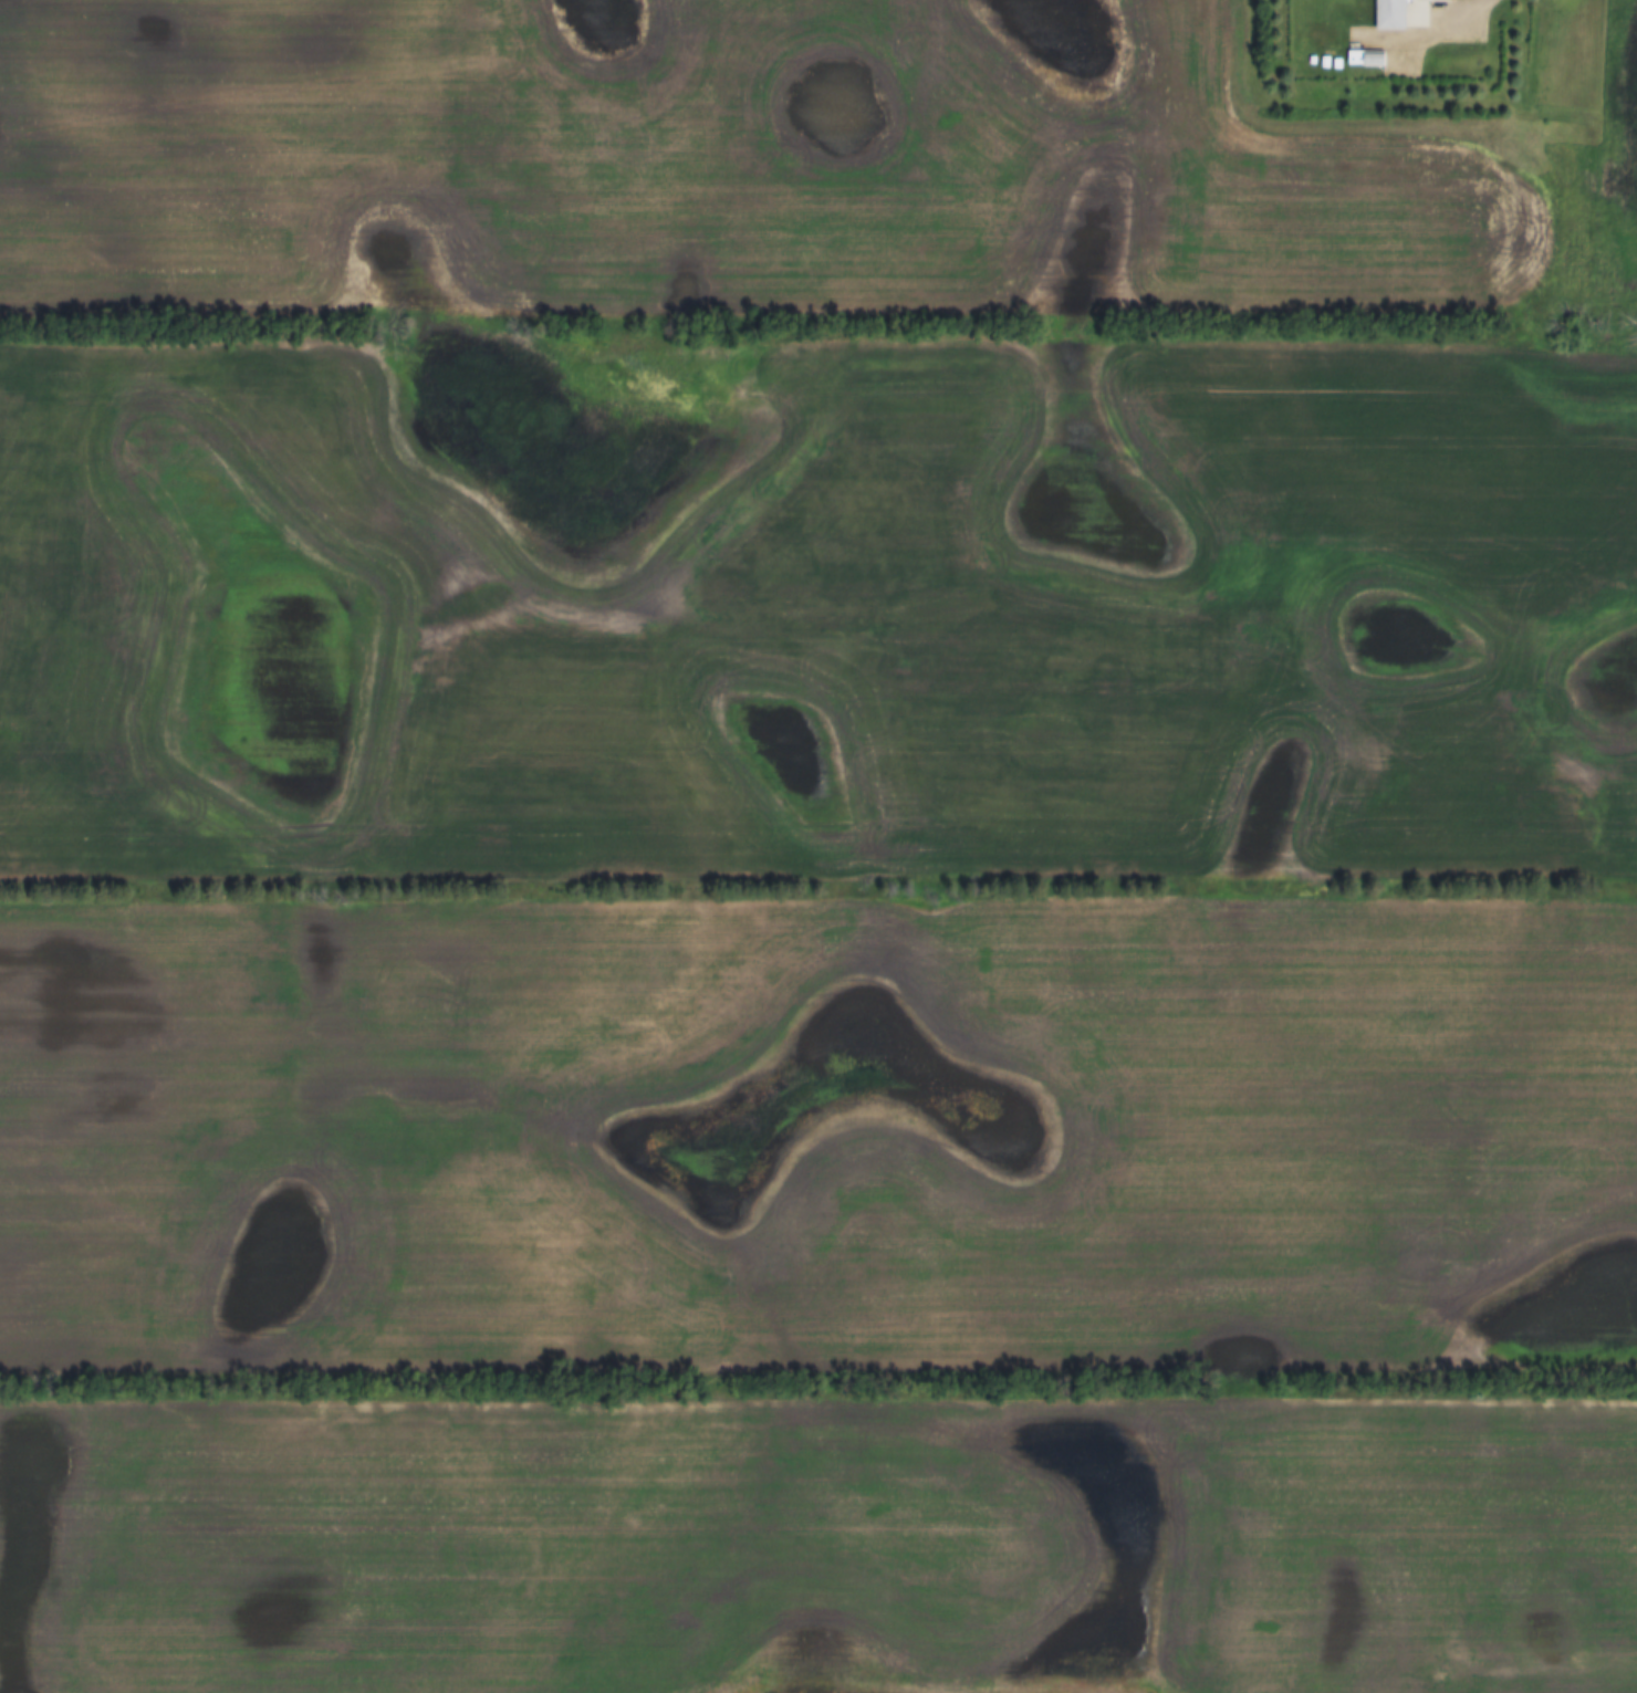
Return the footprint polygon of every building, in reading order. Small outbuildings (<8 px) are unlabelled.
[(1403,0),(1373,0),(1373,31),(1403,32),(1403,0)] [(1348,68),(1384,68),(1384,53),(1363,53),(1363,45),(1348,45),(1348,68)]
